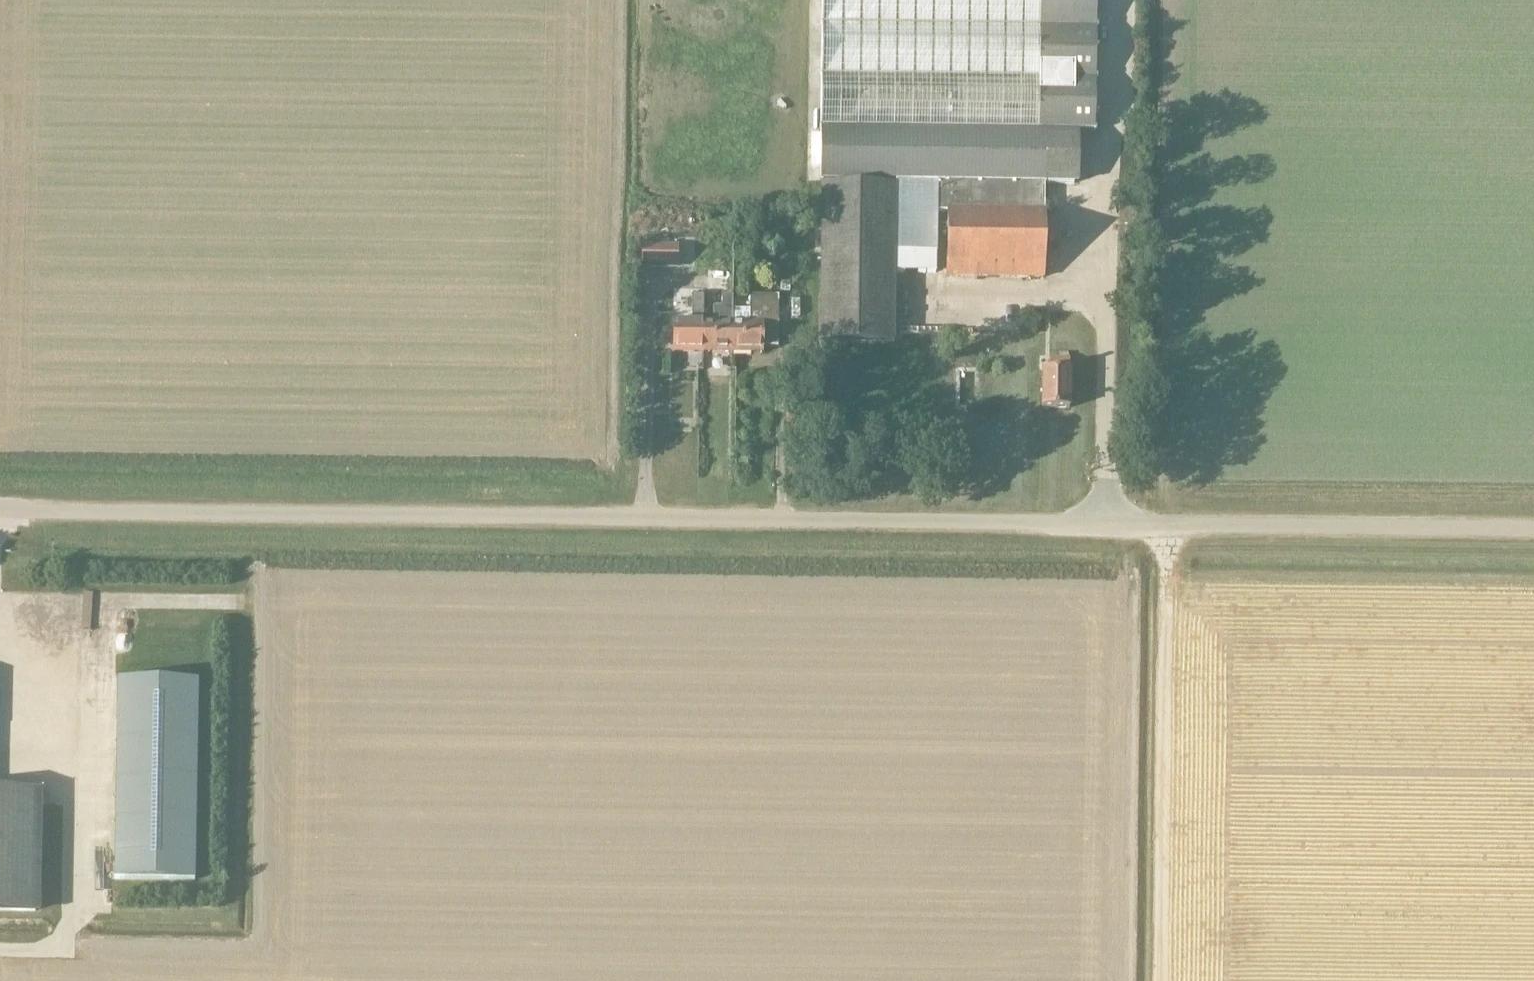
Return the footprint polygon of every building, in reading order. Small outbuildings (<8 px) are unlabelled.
[(820,126),(1094,130),(1096,0),(822,0),(820,126)] [(1076,183),(1077,133),(820,131),(819,181),(821,181),(821,185),(819,340),(893,341),(893,182),(946,181),(946,206),(945,276),(1042,277),(1043,183),(1076,183)] [(674,267),(674,246),(641,245),(641,267),(674,267)] [(899,282),(931,283),(932,252),(915,251),(915,259),(900,258),(899,282)] [(702,352),(702,321),(702,295),(691,295),(691,310),(688,310),(688,317),(691,317),(691,321),(672,321),(672,352),(702,352)] [(702,352),(731,352),(731,295),(721,295),(721,306),(712,306),(712,321),(702,321),(702,352)] [(750,309),(732,309),(732,295),(731,295),(731,352),(761,353),(761,347),(777,347),(777,296),(750,295),(750,309)] [(1041,370),(1041,408),(1068,409),(1068,371),(1068,358),(1048,358),(1048,370),(1041,370)] [(194,881),(197,680),(117,679),(114,879),(194,881)] [(33,912),(36,791),(0,790),(0,911),(33,912)]
